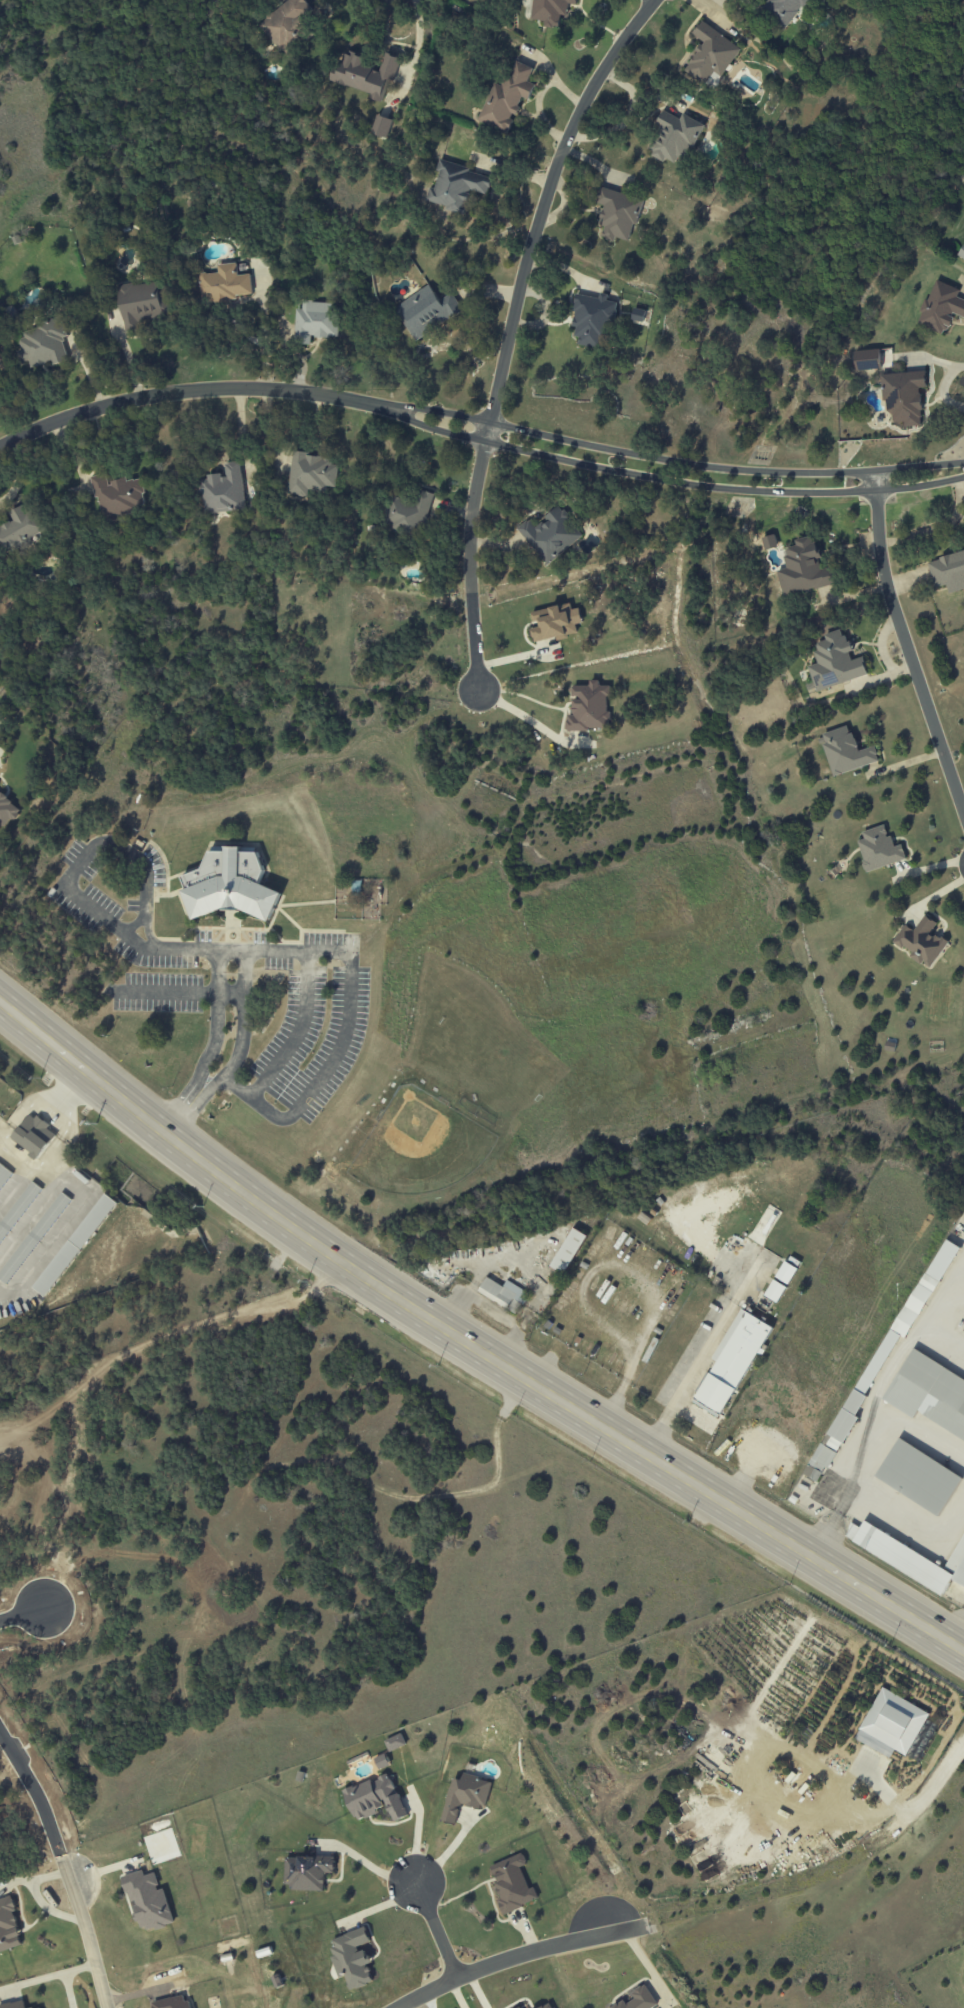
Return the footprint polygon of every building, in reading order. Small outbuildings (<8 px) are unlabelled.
[(304,0),(289,0),(256,24),(279,56),(310,35),(300,20),(312,11),(304,0)] [(526,18),(544,21),(543,27),(558,29),(560,15),(566,16),(568,4),(576,5),(576,0),(528,0),(526,18)] [(760,10),(785,28),(806,0),(767,0),(760,10)] [(683,72),(713,90),(717,83),(740,46),(700,22),(692,35),(702,41),(683,72)] [(331,82),(371,93),(370,98),(381,102),(388,80),(393,82),(400,58),(384,54),(379,71),(362,65),(364,57),(340,50),(331,82)] [(479,121),(508,132),(514,116),(515,116),(523,97),(528,100),(534,84),(528,82),(533,68),(514,60),(503,86),(494,82),(479,121)] [(702,124),(682,114),(679,119),(663,111),(654,129),(658,131),(646,154),(664,163),(666,159),(681,167),(702,124)] [(393,120),(377,115),(371,134),(387,139),(393,120)] [(492,176),(439,162),(436,171),(439,172),(434,189),(429,187),(424,203),(464,214),(470,191),(487,195),(492,176)] [(599,188),(596,203),(603,205),(598,224),(604,226),(601,237),(614,241),(615,238),(630,242),(642,199),(599,188)] [(252,297),(250,274),(237,275),(236,263),(217,265),(218,272),(199,274),(201,301),(252,297)] [(117,287),(125,332),(141,330),(139,321),(172,316),(166,279),(117,287)] [(956,297),(959,289),(933,280),(917,324),(945,334),(952,315),(963,319),(963,300),(956,297)] [(438,300),(430,286),(393,306),(412,340),(462,312),(451,293),(438,300)] [(616,302),(607,301),(608,294),(600,293),(599,298),(577,294),(570,327),(575,327),(573,336),(579,338),(577,344),(606,350),(616,302)] [(294,344),(310,345),(310,337),(337,338),(338,303),(302,302),(302,309),(295,309),(294,344)] [(645,310),(633,308),(631,320),(643,322),(645,310)] [(68,361),(62,337),(66,336),(61,318),(18,329),(23,349),(18,351),(22,369),(51,362),(52,365),(68,361)] [(879,369),(879,350),(854,351),(855,370),(879,369)] [(882,374),(886,423),(903,422),(903,427),(922,426),(919,388),(926,388),(924,371),(882,374)] [(288,495),(306,496),(306,487),(337,490),(340,458),(291,454),(288,495)] [(245,509),(239,462),(225,464),(226,474),(207,476),(207,480),(199,481),(203,514),(245,509)] [(89,477),(93,498),(97,498),(101,520),(137,514),(136,506),(145,504),(141,479),(127,481),(126,479),(107,482),(105,474),(89,477)] [(434,494),(419,490),(415,503),(391,496),(381,528),(421,539),(434,494)] [(35,542),(33,536),(42,533),(29,503),(9,512),(13,521),(2,526),(0,522),(0,557),(35,542)] [(582,536),(559,508),(535,528),(528,520),(517,529),(547,565),(582,536)] [(783,595),(834,585),(831,567),(820,570),(818,559),(813,536),(794,540),(795,546),(783,548),(787,569),(778,570),(783,595)] [(927,561),(934,588),(945,585),(948,593),(963,589),(963,551),(927,561)] [(531,611),(534,626),(530,627),(533,643),(577,634),(575,625),(582,623),(579,608),(571,610),(570,604),(531,611)] [(867,677),(862,657),(852,660),(846,636),(841,637),(840,630),(823,634),(825,640),(813,644),(818,663),(808,666),(814,691),(867,677)] [(608,730),(608,686),(598,686),(598,684),(572,684),(572,716),(566,716),(566,730),(608,730)] [(831,776),(879,763),(874,746),(856,751),(850,727),(820,735),(831,776)] [(3,828),(11,817),(14,820),(22,810),(0,793),(0,825),(3,828)] [(905,859),(900,845),(893,847),(890,836),(887,837),(883,825),(862,832),(864,839),(857,842),(866,872),(905,859)] [(215,850),(262,851),(270,871),(266,879),(293,891),(278,925),(237,907),(202,921),(189,890),(192,889),(188,877),(209,869),(215,850)] [(892,943),(930,969),(947,943),(931,932),(937,924),(924,915),(913,931),(904,925),(892,943)] [(56,1135),(47,1129),(50,1126),(31,1113),(12,1139),(40,1158),(56,1135)] [(0,1164),(0,1189),(12,1173),(0,1164)] [(32,1181),(0,1223),(0,1243),(42,1189),(32,1181)] [(6,1285),(71,1200),(61,1192),(0,1272),(0,1280),(6,1285)] [(118,1203),(105,1194),(33,1288),(45,1297),(118,1203)] [(563,1275),(586,1236),(573,1228),(550,1267),(563,1275)] [(800,1262),(787,1256),(776,1278),(790,1284),(800,1262)] [(506,1280),(503,1287),(486,1277),(477,1292),(517,1315),(529,1293),(506,1280)] [(764,1295),(777,1303),(786,1287),(773,1280),(764,1295)] [(713,1359),(715,1360),(692,1404),(720,1419),(756,1351),(760,1354),(774,1327),(739,1309),(713,1359)] [(963,1450),(963,1381),(911,1348),(880,1397),(963,1450)] [(895,1438),(962,1480),(938,1518),(871,1476),(895,1438)] [(817,1483),(835,1452),(819,1443),(802,1474),(817,1483)] [(861,1521),(950,1574),(939,1592),(850,1540),(861,1521)] [(949,1579),(963,1553),(963,1588),(949,1579)] [(878,1687),(854,1729),(903,1757),(927,1714),(878,1687)] [(384,1741),(390,1753),(406,1744),(400,1733),(384,1741)] [(379,1770),(389,1765),(385,1755),(374,1759),(379,1770)] [(344,1789),(356,1816),(358,1815),(360,1819),(378,1811),(377,1808),(385,1804),(383,1800),(386,1798),(396,1820),(410,1814),(401,1793),(399,1793),(390,1771),(379,1776),(380,1778),(376,1780),(374,1776),(344,1789)] [(456,1775),(445,1818),(459,1822),(464,1801),(482,1806),(483,1802),(488,1804),(494,1782),(485,1779),(485,1776),(467,1771),(465,1778),(456,1775)] [(493,1864),(496,1872),(502,1870),(505,1870),(498,1873),(502,1881),(498,1882),(500,1887),(498,1888),(501,1894),(502,1893),(504,1897),(500,1899),(501,1902),(500,1902),(504,1911),(505,1910),(507,1913),(526,1905),(525,1903),(540,1896),(536,1885),(532,1887),(523,1865),(528,1863),(527,1861),(528,1858),(526,1854),(523,1852),(493,1864)] [(289,1856),(287,1883),(292,1883),(292,1887),(294,1888),(324,1888),(324,1880),(326,1880),(326,1870),(335,1870),(335,1868),(337,1868),(337,1853),(315,1853),(315,1856),(302,1856),(302,1868),(295,1856),(289,1856)] [(164,1889),(159,1890),(154,1873),(144,1876),(143,1871),(121,1877),(128,1903),(133,1902),(141,1932),(174,1923),(164,1889)] [(10,1898),(0,1900),(0,1952),(24,1945),(10,1898)] [(335,1937),(338,1946),(334,1947),(336,1953),(332,1955),(341,1977),(347,1974),(353,1990),(377,1981),(372,1969),(369,1971),(368,1968),(369,1964),(376,1961),(374,1956),(371,1957),(370,1955),(366,1957),(364,1950),(360,1951),(358,1946),(373,1940),(367,1924),(335,1937)] [(646,1984),(630,1993),(632,1997),(612,2007),(653,2007),(657,2005),(646,1984)] [(152,2007),(190,2007),(187,1994),(151,2003),(152,2007)]
